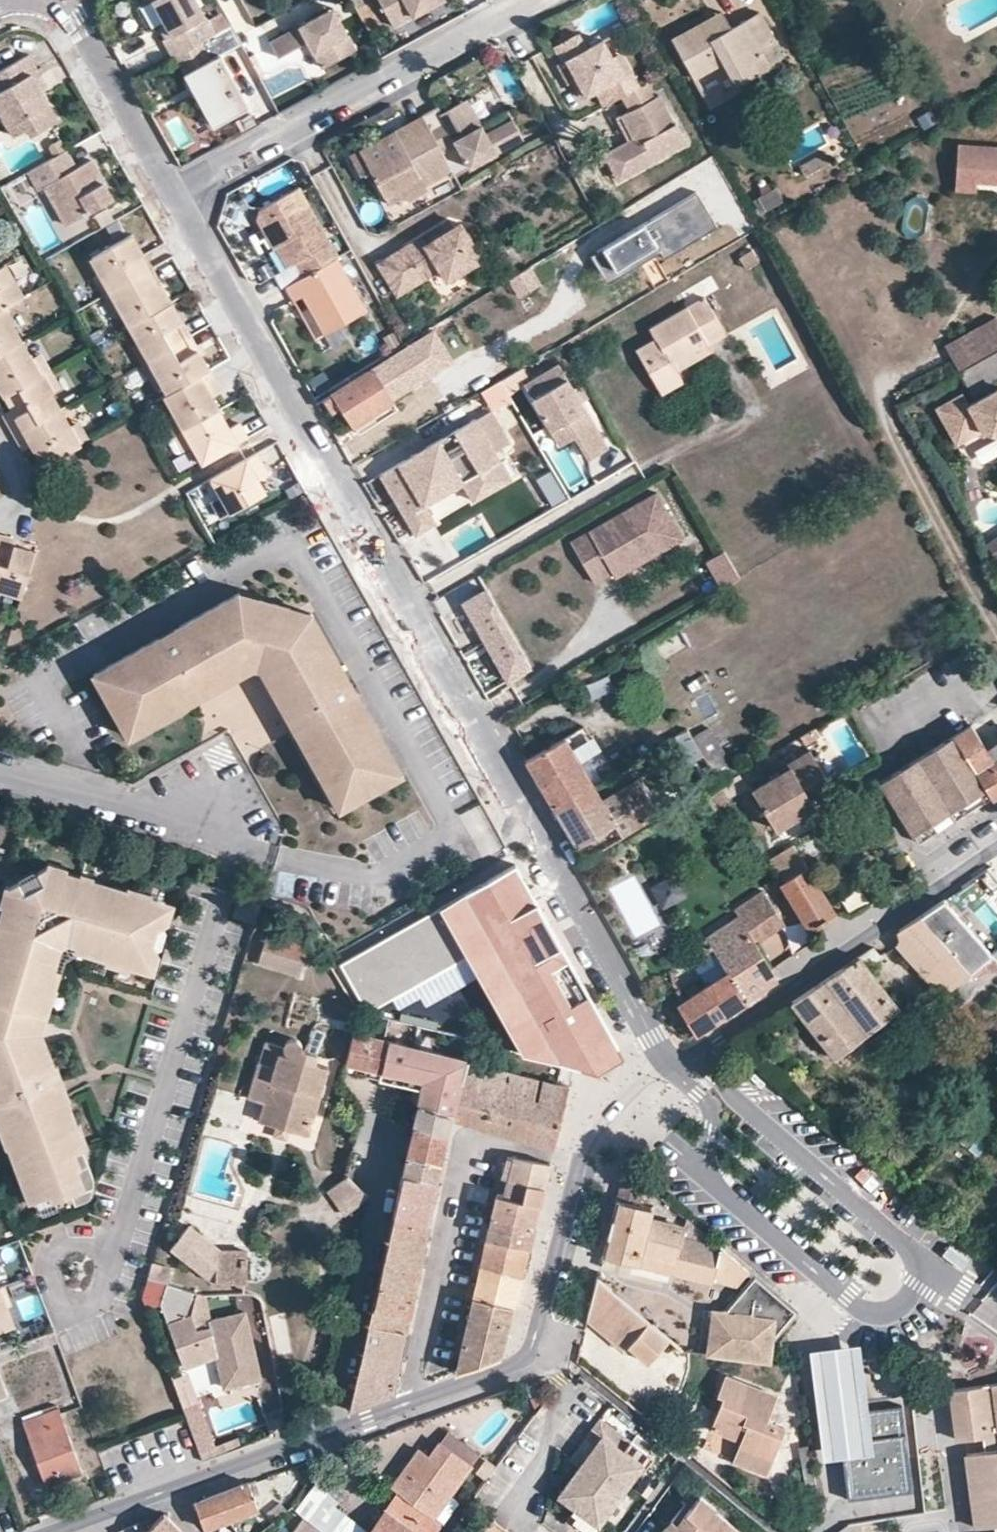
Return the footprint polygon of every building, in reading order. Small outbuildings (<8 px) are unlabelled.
[(199,42),(215,33),(197,0),(154,0),(165,22),(171,33),(165,36),(161,38),(171,56),(173,56),(199,42)] [(395,24),(441,0),(382,0),(395,24)] [(335,7),(326,11),(332,22),(341,18),(335,7)] [(722,9),(714,14),(723,32),(731,28),(722,9)] [(714,14),(713,14),(672,36),(694,76),(723,61),(735,84),(771,65),(762,48),(778,40),(762,10),(731,28),(723,32),(714,14)] [(326,11),(308,21),(310,26),(303,29),(301,25),(270,41),(279,57),(311,40),(323,63),(357,45),(341,18),(332,22),(326,11)] [(308,21),(301,25),(303,29),(310,26),(308,21)] [(159,25),(165,36),(171,33),(165,22),(159,25)] [(241,44),(230,25),(215,33),(199,42),(209,61),(219,56),(241,44)] [(612,56),(603,39),(586,47),(578,32),(554,45),(562,61),(567,59),(575,75),(580,83),(575,85),(581,97),(595,89),(603,105),(622,95),(639,86),(630,69),(622,74),(612,56)] [(209,61),(199,42),(173,56),(210,126),(246,107),(219,56),(209,61)] [(630,69),(621,51),(612,56),(622,74),(630,69)] [(0,74),(0,114),(3,118),(16,140),(35,130),(39,134),(59,123),(40,91),(30,75),(35,72),(27,57),(0,74)] [(45,88),(35,72),(30,75),(40,91),(45,88)] [(580,83),(575,75),(571,78),(575,85),(580,83)] [(675,122),(660,93),(655,96),(647,81),(639,86),(622,95),(630,109),(621,114),(630,130),(637,126),(643,139),(613,155),(624,176),(688,142),(677,121),(675,122)] [(482,122),(468,95),(459,100),(474,127),(482,122)] [(423,112),(443,149),(457,141),(470,165),(525,135),(514,116),(487,131),(482,122),(474,127),(459,100),(440,110),(438,104),(423,112)] [(443,149),(423,112),(405,122),(410,132),(401,137),(396,127),(349,152),(360,173),(370,167),(389,202),(407,193),(402,184),(420,174),(425,183),(444,173),(437,161),(447,156),(443,149)] [(629,140),(604,153),(618,179),(624,176),(613,155),(643,139),(637,126),(630,130),(621,114),(616,116),(629,140)] [(410,132),(405,122),(396,127),(401,137),(410,132)] [(957,145),(953,192),(975,192),(975,185),(996,185),(996,148),(957,145)] [(68,149),(61,154),(71,173),(79,169),(68,149)] [(826,152),(799,167),(804,175),(830,161),(826,152)] [(61,154),(34,170),(45,189),(51,186),(72,223),(115,198),(94,160),(79,169),(71,173),(61,154)] [(453,168),(447,156),(437,161),(444,173),(453,168)] [(425,183),(420,174),(402,184),(407,193),(410,199),(428,189),(425,183)] [(339,255),(301,185),(262,206),(255,215),(273,247),(275,246),(280,243),(291,263),(297,260),(304,274),(337,256),(339,255)] [(665,256),(716,225),(695,191),(592,254),(607,280),(659,248),(665,256)] [(455,224),(450,216),(378,260),(397,291),(440,265),(447,277),(482,255),(461,220),(455,224)] [(95,258),(106,275),(109,274),(118,290),(156,269),(137,235),(95,258)] [(291,263),(280,243),(275,246),(286,266),(291,263)] [(366,310),(337,256),(304,274),(285,285),(292,300),(301,295),(323,334),(366,310)] [(7,264),(4,266),(12,282),(16,279),(7,264)] [(0,269),(0,312),(9,307),(16,303),(27,297),(16,279),(12,282),(4,266),(0,269)] [(156,269),(118,290),(127,305),(123,307),(133,325),(175,302),(156,269)] [(531,269),(509,281),(518,298),(540,286),(531,269)] [(109,274),(106,275),(99,279),(108,295),(118,290),(109,274)] [(127,305),(118,290),(108,295),(117,311),(123,307),(127,305)] [(703,293),(648,326),(654,335),(635,346),(661,390),(682,377),(677,368),(711,347),(708,341),(724,332),(703,293)] [(535,305),(530,297),(522,302),(527,310),(535,305)] [(175,302),(133,325),(144,343),(147,342),(157,359),(195,337),(175,302)] [(26,321),(16,303),(9,307),(19,324),(26,321)] [(9,307),(0,312),(0,359),(27,344),(16,326),(19,324),(9,307)] [(946,348),(958,370),(996,348),(996,320),(946,348)] [(431,324),(422,329),(425,335),(352,379),(349,374),(312,394),(315,400),(321,396),(328,409),(339,402),(351,420),(390,397),(431,373),(429,371),(441,363),(431,345),(440,339),(431,324)] [(195,337),(157,359),(166,375),(162,377),(172,393),(214,370),(195,337)] [(147,342),(144,343),(137,347),(147,364),(157,359),(147,342)] [(27,344),(0,359),(0,380),(2,383),(11,399),(49,377),(40,361),(38,362),(27,344)] [(717,357),(711,347),(677,368),(682,377),(717,357)] [(996,381),(996,352),(960,371),(972,394),(996,381)] [(47,358),(40,361),(49,377),(56,373),(47,358)] [(157,359),(147,364),(156,380),(162,377),(166,375),(157,359)] [(603,446),(575,399),(569,388),(554,362),(519,383),(546,428),(562,419),(571,434),(584,457),(603,446)] [(220,381),(214,370),(172,393),(169,395),(180,414),(183,412),(190,424),(221,407),(214,394),(211,386),(220,381)] [(65,390),(56,373),(49,377),(59,393),(65,390)] [(59,393),(49,377),(11,399),(17,410),(22,417),(12,423),(21,437),(66,412),(56,395),(59,393)] [(224,389),(220,381),(211,386),(214,394),(224,389)] [(569,388),(575,399),(581,395),(574,384),(569,388)] [(969,406),(962,394),(936,410),(957,446),(982,431),(996,435),(996,390),(969,406)] [(396,407),(390,397),(351,420),(357,431),(396,407)] [(228,421),(221,407),(190,424),(198,440),(196,441),(207,460),(250,436),(243,423),(234,428),(228,421)] [(508,475),(494,447),(509,439),(493,409),(475,419),(473,416),(426,444),(430,451),(420,456),(416,449),(380,470),(411,526),(430,515),(420,496),(416,487),(454,467),(459,476),(476,467),(486,486),(508,475)] [(22,417),(17,410),(8,415),(12,423),(22,417)] [(76,431),(66,412),(21,437),(27,449),(37,445),(49,466),(88,444),(80,429),(76,431)] [(183,412),(180,414),(174,416),(182,429),(190,424),(183,412)] [(239,415),(228,421),(234,428),(243,423),(239,415)] [(571,434),(562,419),(546,428),(555,443),(571,434)] [(198,440),(190,424),(182,429),(190,444),(196,441),(198,440)] [(87,426),(80,429),(88,444),(95,441),(87,426)] [(420,456),(430,451),(426,444),(416,449),(420,456)] [(268,490),(259,475),(256,469),(266,464),(258,451),(214,477),(222,493),(221,494),(230,511),(268,490)] [(269,471),(266,464),(256,469),(259,475),(269,471)] [(420,496),(459,476),(454,467),(416,487),(420,496)] [(486,486),(476,467),(459,476),(469,495),(486,486)] [(651,488),(566,537),(590,577),(607,567),(610,573),(630,561),(622,547),(649,532),(657,545),(678,533),(651,488)] [(230,511),(221,494),(213,498),(222,516),(230,511)] [(986,541),(995,555),(996,553),(996,536),(996,534),(986,541)] [(7,583),(4,592),(22,598),(35,552),(16,547),(17,543),(0,538),(0,581),(7,583)] [(739,574),(723,549),(704,560),(719,585),(739,574)] [(527,654),(481,585),(458,600),(504,670),(527,654)] [(242,594),(97,674),(131,737),(196,701),(187,685),(240,657),(233,645),(262,629),(250,608),(242,594)] [(259,602),(250,608),(262,629),(233,645),(240,657),(187,685),(196,701),(228,683),(225,678),(244,667),(272,675),(282,694),(277,697),(295,729),(311,720),(282,668),(293,661),(278,634),(300,622),(293,611),(259,602)] [(404,776),(312,614),(300,621),(300,622),(278,634),(293,661),(282,668),(311,720),(295,729),(341,811),(404,776)] [(526,758),(552,805),(591,783),(577,760),(595,749),(583,723),(526,758)] [(952,735),(990,794),(996,790),(996,742),(987,749),(971,724),(952,735)] [(709,727),(692,737),(708,762),(725,752),(709,727)] [(946,809),(965,798),(970,806),(975,803),(977,806),(992,797),(990,794),(952,735),(914,759),(946,809)] [(641,754),(646,751),(656,746),(652,739),(636,748),(641,754)] [(833,787),(809,746),(787,759),(786,757),(778,761),(782,768),(751,787),(775,826),(814,803),(812,800),(808,794),(815,790),(818,796),(833,787)] [(725,752),(708,762),(721,783),(737,773),(725,752)] [(946,809),(914,759),(879,781),(915,841),(934,829),(928,821),(946,809)] [(591,783),(552,805),(552,806),(582,857),(658,813),(651,801),(665,793),(651,770),(600,799),(591,783)] [(818,796),(815,790),(808,794),(812,800),(818,796)] [(946,809),(952,818),(970,806),(965,798),(946,809)] [(928,821),(934,829),(952,818),(946,809),(928,821)] [(734,818),(721,826),(725,834),(739,826),(734,818)] [(837,911),(793,842),(766,859),(809,928),(837,911)] [(43,861),(40,871),(44,881),(34,887),(24,891),(20,883),(8,879),(1,903),(4,905),(0,919),(0,920),(6,922),(0,942),(0,1101),(1,1105),(0,1105),(0,1114),(5,1125),(8,1124),(16,1145),(9,1148),(19,1173),(30,1201),(52,1193),(55,1199),(72,1193),(85,1187),(77,1168),(81,1166),(76,1152),(82,1149),(74,1127),(78,1124),(69,1099),(72,1098),(69,1091),(64,1079),(63,1076),(54,1079),(50,1068),(55,1066),(48,1048),(42,1029),(46,1016),(51,998),(46,997),(50,983),(56,985),(60,968),(56,966),(63,940),(77,944),(76,947),(90,951),(107,955),(109,949),(121,952),(122,952),(132,956),(130,962),(154,969),(159,951),(156,944),(153,939),(155,932),(158,924),(163,921),(164,921),(170,918),(174,901),(151,894),(149,900),(138,897),(126,894),(128,888),(110,882),(92,877),(91,883),(79,880),(81,874),(66,869),(67,868),(43,861)] [(27,873),(34,887),(44,881),(40,871),(34,870),(27,873)] [(82,870),(81,874),(79,880),(91,883),(92,877),(94,874),(82,870)] [(442,910),(346,966),(370,1002),(391,1002),(473,956),(520,1036),(570,1065),(614,1045),(514,871),(458,902),(466,917),(451,923),(442,910)] [(24,891),(34,887),(27,873),(21,876),(20,883),(24,891)] [(140,887),(129,884),(128,888),(126,894),(138,897),(140,887)] [(151,890),(140,887),(138,897),(149,900),(151,894),(151,890)] [(782,923),(760,890),(731,909),(735,915),(704,936),(727,970),(677,1002),(696,1033),(777,979),(753,941),(782,923)] [(922,912),(971,968),(990,952),(970,928),(944,898),(922,912)] [(942,993),(971,968),(922,912),(897,929),(899,931),(899,934),(898,938),(896,941),(942,993)] [(155,932),(164,934),(166,929),(163,921),(158,924),(155,932)] [(153,939),(156,944),(163,940),(164,934),(155,932),(153,939)] [(307,950),(267,938),(258,964),(299,976),(307,950)] [(56,966),(60,968),(65,958),(75,952),(76,947),(77,944),(63,940),(56,966)] [(872,945),(789,1002),(833,1056),(896,1006),(865,967),(880,955),(872,945)] [(107,955),(106,958),(118,962),(121,952),(109,949),(107,955)] [(121,952),(118,962),(129,966),(130,962),(132,956),(122,952),(121,952)] [(990,952),(971,968),(942,993),(952,1004),(996,967),(996,961),(990,952)] [(46,997),(51,998),(53,999),(57,985),(56,985),(50,983),(46,997)] [(307,1024),(298,1057),(310,1059),(318,1027),(307,1024)] [(466,1057),(354,1029),(346,1061),(421,1080),(415,1104),(451,1114),(466,1058),(466,1057)] [(282,1052),(277,1051),(259,1045),(253,1064),(271,1069),(257,1117),(305,1131),(325,1065),(310,1059),(298,1057),(291,1055),(282,1052)] [(283,1047),(282,1052),(291,1055),(292,1050),(292,1049),(291,1047),(290,1046),(288,1045),(285,1045),(283,1047)] [(536,1075),(466,1057),(466,1058),(451,1114),(521,1134),(531,1095),(536,1075)] [(54,1079),(63,1076),(58,1065),(55,1066),(50,1068),(54,1079)] [(568,1083),(542,1077),(536,1097),(531,1095),(521,1134),(553,1142),(568,1083)] [(447,1130),(451,1114),(415,1104),(411,1120),(447,1130)] [(447,1130),(411,1120),(409,1130),(445,1139),(445,1138),(447,1130)] [(81,1123),(78,1124),(74,1127),(82,1149),(83,1149),(89,1146),(81,1123)] [(5,1125),(0,1127),(0,1132),(6,1148),(9,1148),(16,1145),(8,1124),(5,1125)] [(982,1138),(965,1124),(953,1138),(970,1152),(982,1138)] [(441,1159),(445,1139),(409,1130),(405,1149),(441,1159)] [(85,1187),(72,1193),(76,1202),(87,1196),(92,1191),(94,1178),(83,1149),(82,1149),(76,1152),(81,1166),(77,1168),(85,1187)] [(441,1159),(405,1149),(401,1170),(436,1179),(441,1159)] [(626,1153),(623,1164),(632,1171),(635,1155),(626,1153)] [(542,1184),(547,1164),(506,1154),(505,1159),(502,1174),(506,1175),(527,1181),(542,1184)] [(632,1171),(623,1164),(616,1193),(602,1253),(638,1262),(640,1252),(672,1260),(669,1270),(710,1280),(718,1246),(685,1217),(683,1225),(649,1215),(651,1205),(639,1203),(644,1182),(632,1171)] [(428,1221),(436,1179),(401,1170),(392,1213),(428,1221)] [(527,1181),(506,1175),(502,1192),(521,1197),(527,1181)] [(542,1184),(527,1181),(521,1197),(502,1192),(496,1191),(490,1213),(533,1224),(542,1184)] [(428,1221),(392,1213),(382,1254),(419,1264),(428,1221)] [(533,1224),(490,1213),(485,1234),(527,1244),(533,1224)] [(195,1239),(198,1234),(188,1227),(172,1249),(213,1280),(226,1262),(195,1239)] [(221,1250),(198,1234),(195,1239),(226,1262),(213,1280),(248,1282),(249,1251),(221,1250)] [(520,1273),(527,1244),(485,1234),(479,1260),(520,1273)] [(747,1270),(718,1246),(710,1280),(734,1286),(747,1270)] [(638,1262),(669,1270),(672,1260),(640,1252),(638,1262)] [(412,1292),(419,1264),(382,1254),(376,1283),(412,1292)] [(520,1273),(479,1260),(472,1295),(512,1303),(520,1273)] [(160,1309),(167,1283),(149,1278),(142,1304),(160,1309)] [(778,1299),(756,1280),(751,1286),(773,1304),(778,1299)] [(648,1367),(669,1341),(599,1281),(590,1319),(648,1367)] [(412,1292),(376,1283),(372,1305),(408,1315),(412,1292)] [(0,1287),(0,1302),(2,1307),(6,1306),(12,1304),(5,1285),(0,1287)] [(713,1316),(709,1357),(771,1365),(773,1343),(797,1315),(778,1299),(773,1304),(751,1286),(724,1317),(713,1316)] [(200,1295),(169,1287),(164,1306),(186,1372),(221,1362),(228,1388),(260,1379),(242,1315),(212,1322),(213,1327),(197,1332),(193,1317),(200,1295)] [(205,1296),(200,1295),(193,1317),(197,1332),(213,1327),(212,1322),(205,1296)] [(499,1354),(512,1303),(472,1295),(454,1369),(499,1354)] [(11,1321),(6,1306),(2,1307),(0,1302),(0,1325),(11,1321)] [(405,1332),(408,1315),(372,1305),(367,1322),(405,1332)] [(405,1332),(367,1322),(362,1348),(399,1358),(405,1332)] [(868,1454),(863,1411),(856,1346),(805,1352),(818,1460),(841,1458),(868,1454)] [(399,1358),(362,1348),(349,1408),(392,1392),(399,1358)] [(43,1360),(8,1372),(20,1407),(55,1395),(43,1360)] [(767,1390),(717,1371),(709,1392),(713,1394),(701,1426),(732,1438),(724,1458),(758,1472),(775,1426),(757,1418),(767,1390)] [(189,1374),(172,1380),(202,1461),(240,1447),(237,1439),(217,1447),(198,1396),(222,1387),(218,1377),(193,1386),(189,1374)] [(540,1379),(526,1384),(529,1393),(543,1388),(540,1379)] [(981,1382),(949,1386),(956,1436),(987,1432),(981,1382)] [(868,1454),(841,1458),(846,1497),(909,1490),(899,1407),(863,1411),(868,1454)] [(597,1417),(575,1447),(585,1455),(576,1466),(554,1495),(576,1512),(594,1524),(636,1467),(616,1451),(626,1440),(597,1417)] [(34,1434),(53,1489),(87,1477),(68,1422),(34,1434)] [(478,1451),(447,1428),(438,1440),(469,1463),(478,1451)] [(366,1531),(431,1531),(439,1521),(432,1515),(469,1463),(438,1440),(426,1454),(417,1447),(389,1484),(397,1490),(366,1531)] [(646,1455),(626,1440),(616,1451),(636,1467),(646,1455)] [(964,1449),(974,1523),(991,1521),(993,1531),(996,1531),(996,1445),(964,1449)] [(585,1455),(575,1447),(567,1458),(576,1466),(585,1455)] [(263,1495),(258,1482),(196,1504),(206,1531),(261,1511),(256,1498),(263,1495)] [(300,1514),(323,1531),(336,1531),(346,1517),(329,1505),(334,1500),(311,1484),(293,1508),(300,1514)] [(700,1526),(706,1531),(724,1531),(730,1524),(704,1504),(706,1501),(690,1490),(668,1522),(662,1531),(656,1527),(652,1531),(696,1531),(700,1526)] [(266,1512),(271,1519),(284,1507),(278,1501),(266,1512)] [(594,1524),(576,1512),(570,1519),(588,1531),(594,1524)] [(139,1524),(118,1531),(180,1531),(163,1515),(147,1531),(139,1524)] [(319,1531),(300,1517),(288,1531),(318,1531),(319,1531)] [(662,1517),(656,1527),(662,1531),(668,1522),(662,1517)] [(489,1519),(480,1531),(506,1531),(489,1519)]
